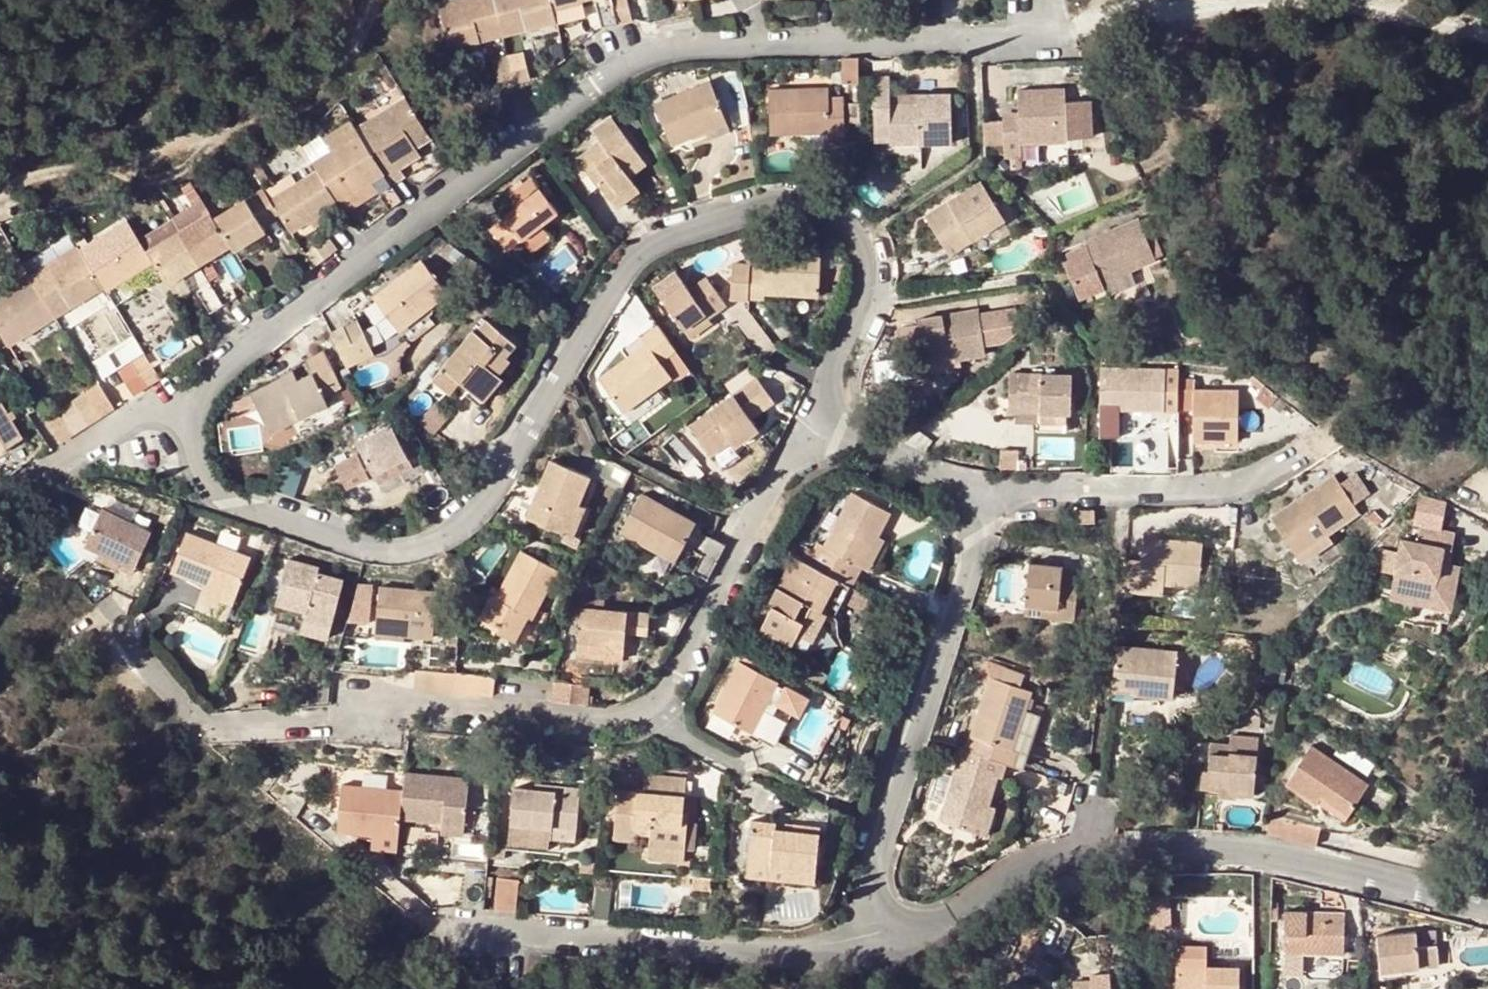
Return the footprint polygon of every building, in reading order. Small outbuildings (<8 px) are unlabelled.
[(450,50),(504,36),(495,0),(459,0),(439,5),(442,15),(450,50)] [(504,36),(557,22),(554,13),(551,0),(495,0),(504,36)] [(554,13),(584,5),(584,3),(583,0),(551,0),(554,13)] [(612,0),(602,0),(597,1),(603,28),(619,24),(612,0)] [(619,24),(633,21),(627,0),(612,0),(619,24)] [(450,50),(452,55),(506,42),(504,36),(450,50)] [(525,53),(509,57),(516,84),(531,81),(525,53)] [(516,84),(509,57),(495,60),(501,88),(516,84)] [(860,58),(844,58),(845,83),(861,83),(860,58)] [(950,93),(919,94),(919,103),(891,103),(890,94),(890,76),(873,76),(874,135),(890,135),(891,141),(920,140),(920,144),(951,143),(950,93)] [(711,83),(656,105),(672,144),(706,130),(709,136),(729,128),(711,83)] [(1021,89),(1021,115),(1005,115),(1006,154),(1023,154),(1023,140),(1069,139),(1094,139),(1093,102),(1069,103),(1068,88),(1021,89)] [(829,89),(770,91),(771,134),(807,133),(807,138),(845,137),(844,99),(829,99),(829,89)] [(396,160),(411,150),(431,137),(407,98),(358,129),(361,135),(385,172),(392,184),(405,175),(400,167),(396,160)] [(1005,115),(984,115),(985,154),(1006,154),(1005,115)] [(594,131),(601,142),(606,148),(597,155),(592,149),(578,160),(589,174),(591,172),(600,165),(610,178),(601,185),(613,200),(636,182),(632,177),(627,171),(643,158),(612,118),(594,131)] [(339,202),(385,172),(361,135),(314,164),(319,172),(339,202)] [(1069,153),(1069,139),(1023,140),(1023,154),(1069,153)] [(601,142),(592,149),(597,155),(606,148),(601,142)] [(415,157),(411,150),(396,160),(400,167),(415,157)] [(648,165),(643,158),(627,171),(632,177),(648,165)] [(600,165),(591,172),(601,185),(610,178),(600,165)] [(292,232),(339,202),(319,172),(272,201),(279,213),(292,232)] [(392,184),(385,172),(339,202),(345,212),(378,192),(392,184)] [(534,177),(552,201),(557,197),(539,173),(534,177)] [(560,213),(552,201),(534,177),(509,196),(517,207),(506,216),(523,239),(524,240),(560,213)] [(641,189),(636,182),(613,200),(618,207),(641,189)] [(981,182),(926,217),(951,257),(977,240),(987,252),(1015,233),(981,182)] [(403,200),(392,184),(378,192),(390,211),(403,200)] [(252,196),(267,221),(279,213),(272,201),(265,189),(252,196)] [(252,196),(247,200),(262,224),(267,221),(252,196)] [(262,224),(247,200),(216,219),(232,245),(236,251),(266,232),(262,224)] [(212,213),(180,233),(200,264),(232,245),(216,219),(212,213)] [(523,239),(507,218),(492,229),(508,250),(523,239)] [(106,290),(154,261),(149,252),(130,221),(81,250),(94,272),(104,288),(106,290)] [(1143,223),(1089,244),(1105,282),(1132,271),(1143,266),(1158,260),(1143,223)] [(168,284),(200,264),(180,233),(149,252),(154,261),(159,268),(168,284)] [(331,257),(338,251),(329,238),(307,256),(315,269),(331,257)] [(58,318),(104,288),(94,272),(81,250),(80,248),(33,278),(47,300),(58,318)] [(766,270),(750,270),(749,298),(765,299),(765,294),(820,296),(822,251),(767,249),(766,270)] [(449,293),(424,260),(375,299),(399,331),(449,293)] [(731,299),(749,300),(749,298),(750,270),(751,265),(733,265),(731,299)] [(207,276),(211,283),(225,305),(237,296),(219,268),(207,276)] [(1143,296),(1141,289),(1132,271),(1105,282),(1115,307),(1143,296)] [(58,318),(47,300),(33,278),(0,298),(0,329),(9,344),(11,347),(35,333),(58,318)] [(705,315),(708,318),(727,304),(707,278),(690,291),(686,286),(664,301),(685,330),(705,315)] [(211,313),(225,305),(211,283),(198,292),(211,313)] [(981,310),(919,319),(925,358),(955,354),(956,359),(987,354),(981,310)] [(711,323),(708,318),(705,315),(685,330),(690,338),(711,323)] [(360,321),(333,335),(339,346),(349,368),(376,355),(360,321)] [(462,345),(443,368),(459,382),(472,393),(469,397),(481,406),(503,380),(499,376),(512,362),(507,357),(516,345),(488,321),(466,348),(462,345)] [(678,350),(660,326),(643,339),(647,344),(600,379),(626,413),(659,390),(674,378),(677,382),(692,370),(678,350)] [(314,373),(326,396),(344,388),(326,351),(308,360),(314,373)] [(146,355),(133,364),(147,387),(161,378),(146,355)] [(882,361),(884,380),(907,376),(904,358),(882,361)] [(133,364),(121,372),(135,395),(147,387),(133,364)] [(459,382),(443,368),(434,380),(449,393),(459,382)] [(1166,369),(1102,368),(1102,403),(1120,403),(1119,410),(1122,409),(1165,410),(1166,369)] [(1179,369),(1166,369),(1165,410),(1179,410),(1179,381),(1179,376),(1179,369)] [(294,372),(284,377),(288,386),(299,381),(294,372)] [(314,373),(299,381),(288,386),(284,377),(252,393),(272,433),(330,404),(326,396),(314,373)] [(1075,375),(1012,374),(1011,411),(1074,411),(1075,375)] [(712,455),(730,442),(756,424),(753,419),(775,402),(759,379),(692,427),(712,455)] [(1195,411),(1195,391),(1195,382),(1179,381),(1179,410),(1195,411)] [(100,385),(86,394),(102,417),(115,409),(115,408),(100,385)] [(666,399),(659,390),(626,413),(633,423),(666,399)] [(1195,391),(1195,411),(1194,441),(1216,441),(1216,436),(1240,436),(1240,392),(1195,391)] [(86,394),(73,403),(88,426),(102,417),(86,394)] [(24,438),(0,400),(0,454),(24,438)] [(73,403),(60,411),(75,435),(88,426),(73,403)] [(1102,410),(1101,437),(1121,438),(1122,409),(1119,410),(1102,410)] [(75,435),(60,411),(53,415),(48,419),(62,443),(75,435)] [(394,424),(360,442),(365,453),(376,474),(410,456),(394,424)] [(760,430),(756,424),(730,442),(735,448),(760,430)] [(741,457),(735,448),(730,442),(712,455),(723,471),(741,457)] [(365,453),(361,455),(372,476),(376,474),(365,453)] [(361,455),(339,466),(350,487),(372,476),(361,455)] [(597,478),(553,460),(530,517),(574,535),(586,505),(597,478)] [(608,463),(602,474),(624,485),(629,474),(608,463)] [(1296,556),(1327,536),(1360,514),(1335,477),(1272,517),(1296,556)] [(863,567),(879,537),(890,513),(855,493),(826,548),(820,545),(809,564),(852,586),(863,567)] [(624,534),(655,549),(658,544),(680,556),(697,523),(643,496),(624,534)] [(593,508),(586,505),(574,535),(581,537),(593,508)] [(1095,513),(1081,513),(1081,521),(1096,522),(1095,513)] [(89,550),(101,555),(136,568),(149,533),(103,515),(89,550)] [(1419,541),(1403,538),(1392,591),(1433,600),(1435,586),(1456,590),(1461,565),(1450,563),(1442,561),(1444,547),(1453,549),(1456,532),(1422,526),(1419,541)] [(252,557),(187,533),(173,570),(205,583),(237,595),(252,557)] [(1332,543),(1327,536),(1296,556),(1301,563),(1332,543)] [(889,543),(879,537),(863,567),(874,573),(889,543)] [(693,575),(709,583),(713,575),(726,547),(711,539),(693,575)] [(1141,561),(1126,560),(1125,580),(1140,581),(1164,583),(1202,587),(1205,545),(1143,541),(1141,561)] [(677,561),(680,556),(658,544),(655,549),(677,561)] [(1450,563),(1453,549),(1444,547),(1442,561),(1450,563)] [(559,570),(524,551),(498,598),(494,596),(483,616),(502,627),(499,631),(515,640),(529,615),(533,617),(559,570)] [(136,568),(101,555),(99,562),(133,576),(136,568)] [(795,557),(775,595),(780,598),(775,608),(763,629),(794,645),(813,607),(836,618),(848,594),(852,586),(809,564),(795,557)] [(308,612),(306,621),(334,628),(345,579),(324,574),(323,579),(317,579),(318,572),(319,567),(288,560),(277,604),(308,612)] [(1034,564),(1029,605),(1063,609),(1067,578),(1068,568),(1034,564)] [(1063,609),(1062,617),(1080,618),(1084,580),(1067,578),(1063,609)] [(1163,593),(1164,583),(1140,581),(1139,591),(1163,593)] [(234,603),(237,595),(205,583),(202,590),(234,603)] [(437,589),(381,584),(379,620),(405,622),(435,624),(437,589)] [(1392,591),(1390,598),(1452,608),(1456,590),(1435,586),(1433,600),(1392,591)] [(770,605),(775,608),(780,598),(775,595),(770,605)] [(813,607),(794,645),(808,652),(824,621),(833,625),(836,618),(813,607)] [(651,614),(582,608),(579,640),(626,644),(627,632),(628,625),(650,626),(651,614)] [(405,622),(379,620),(378,630),(404,632),(405,630),(434,632),(435,624),(405,622)] [(331,638),(334,628),(306,621),(304,631),(331,638)] [(628,625),(627,632),(649,634),(650,626),(628,625)] [(624,659),(626,644),(579,640),(578,656),(624,659)] [(1179,653),(1118,648),(1115,686),(1137,688),(1137,694),(1175,698),(1179,653)] [(778,680),(740,662),(715,712),(754,732),(769,700),(778,680)] [(418,664),(417,690),(455,694),(456,674),(457,667),(418,664)] [(1007,672),(1003,682),(1024,689),(1027,678),(1007,672)] [(496,677),(456,674),(455,694),(495,697),(496,677)] [(1016,752),(1027,715),(1034,692),(1024,689),(1003,682),(992,679),(972,738),(988,743),(985,757),(1010,765),(1020,769),(1024,755),(1016,752)] [(591,684),(556,681),(554,702),(571,704),(591,705),(591,684)] [(1137,688),(1115,686),(1113,698),(1136,701),(1137,694),(1137,688)] [(787,687),(778,704),(766,727),(781,735),(792,713),(799,716),(808,698),(787,687)] [(778,704),(769,700),(754,732),(751,737),(759,741),(766,727),(778,704)] [(849,720),(839,715),(835,726),(844,731),(849,720)] [(1042,719),(1027,715),(1016,752),(1024,755),(1031,757),(1042,719)] [(1201,769),(1199,787),(1217,790),(1226,791),(1227,785),(1252,789),(1256,755),(1230,753),(1230,745),(1210,743),(1207,770),(1201,769)] [(1370,782),(1311,745),(1287,783),(1318,803),(1323,796),(1350,814),(1370,782)] [(1010,765),(985,757),(964,750),(961,762),(1000,775),(1007,778),(1010,765)] [(980,833),(990,805),(1000,775),(961,762),(959,762),(939,820),(980,833)] [(1201,769),(1184,767),(1181,791),(1198,793),(1199,787),(1201,769)] [(407,769),(405,785),(402,815),(431,818),(431,811),(446,812),(445,820),(465,822),(467,805),(470,775),(407,769)] [(683,824),(686,796),(687,780),(646,776),(645,793),(620,791),(618,825),(638,827),(638,834),(652,835),(651,847),(687,850),(689,824),(683,824)] [(352,827),(374,829),(401,832),(402,815),(405,785),(343,780),(339,826),(352,827)] [(1251,796),(1252,789),(1227,785),(1226,791),(1217,790),(1216,796),(1234,798),(1235,795),(1251,796)] [(1198,793),(1216,796),(1217,790),(1199,787),(1198,793)] [(512,825),(553,828),(578,831),(582,791),(557,789),(557,795),(536,792),(515,791),(512,825)] [(312,803),(288,794),(279,805),(297,821),(312,803)] [(692,796),(686,796),(683,824),(689,824),(692,796)] [(1346,820),(1350,814),(1323,796),(1318,803),(1346,820)] [(990,805),(980,833),(988,836),(998,807),(990,805)] [(431,818),(445,820),(446,812),(431,811),(431,818)] [(1271,816),(1266,835),(1287,840),(1315,846),(1320,827),(1271,816)] [(444,827),(465,830),(465,822),(445,820),(444,827)] [(778,831),(778,823),(753,820),(749,860),(817,867),(822,829),(798,826),(794,833),(778,831)] [(798,826),(778,823),(778,831),(794,833),(798,826)] [(638,827),(618,825),(617,832),(638,834),(638,827)] [(577,841),(578,831),(553,828),(552,840),(577,841)] [(374,843),(400,844),(401,832),(374,829),(374,836),(374,843)] [(686,862),(687,850),(651,847),(650,859),(686,862)] [(815,882),(817,867),(749,860),(748,874),(815,882)] [(467,870),(463,908),(483,910),(487,871),(467,870)] [(500,878),(497,911),(517,912),(519,880),(500,878)] [(614,885),(596,885),(593,918),(611,919),(614,885)] [(1286,913),(1285,952),(1306,952),(1306,975),(1306,976),(1307,977),(1308,978),(1311,979),(1333,980),(1336,980),(1339,979),(1341,977),(1343,975),(1345,972),(1345,968),(1346,953),(1346,914),(1334,914),(1334,920),(1324,920),(1324,914),(1286,913)] [(1447,964),(1438,964),(1437,946),(1419,948),(1418,933),(1378,937),(1383,979),(1406,977),(1407,988),(1449,988),(1447,964)] [(1178,946),(1177,965),(1176,988),(1239,988),(1240,968),(1205,967),(1206,947),(1178,946)] [(1285,952),(1271,952),(1270,969),(1285,969),(1285,952)] [(1306,952),(1285,952),(1285,969),(1285,974),(1306,975),(1306,952)]
